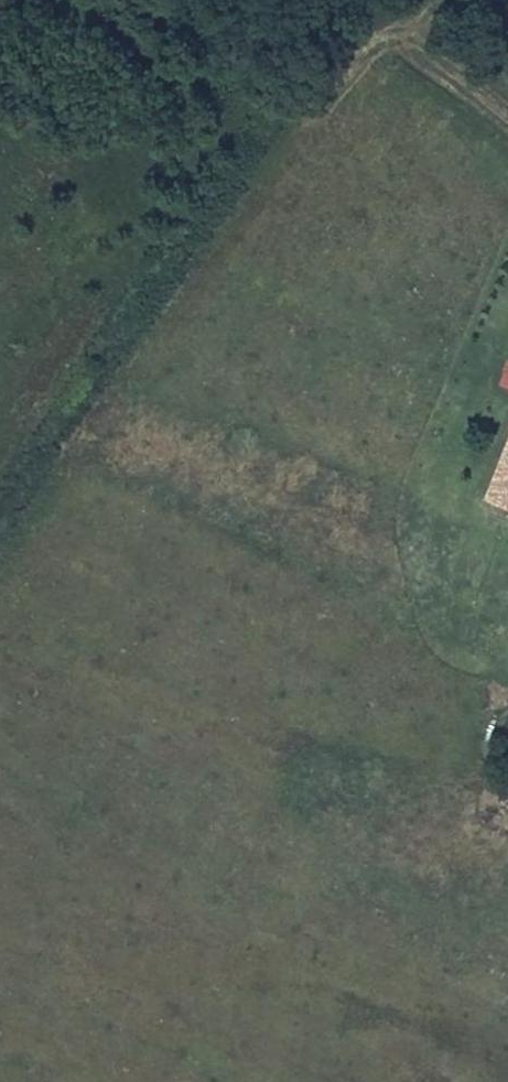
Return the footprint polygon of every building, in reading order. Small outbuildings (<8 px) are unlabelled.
[(487,500),(507,508),(507,445),(487,500)]
